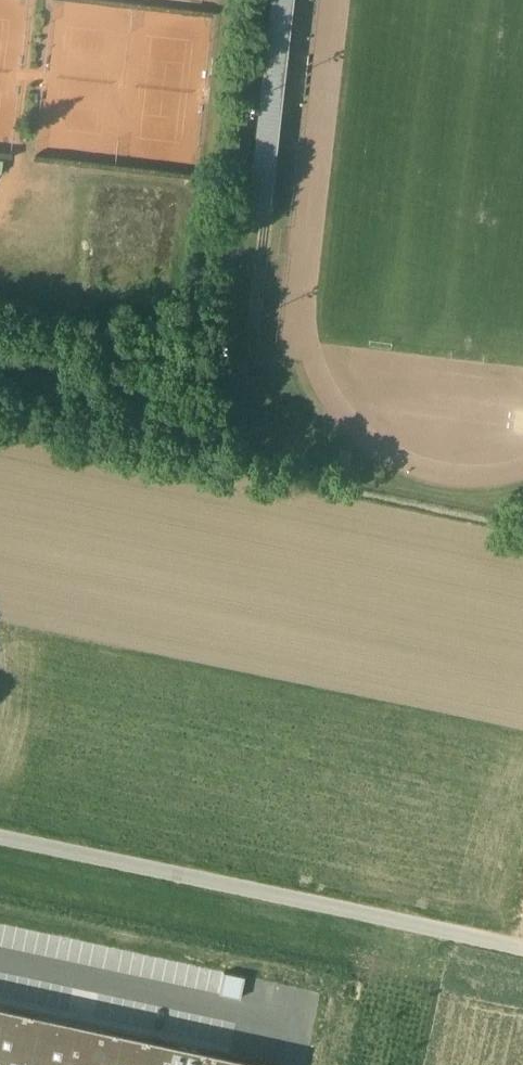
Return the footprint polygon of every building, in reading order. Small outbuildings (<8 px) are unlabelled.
[(246,206),(272,209),(298,0),(272,0),(246,206)] [(278,1063),(0,1004),(0,1064),(278,1064),(278,1063)]
